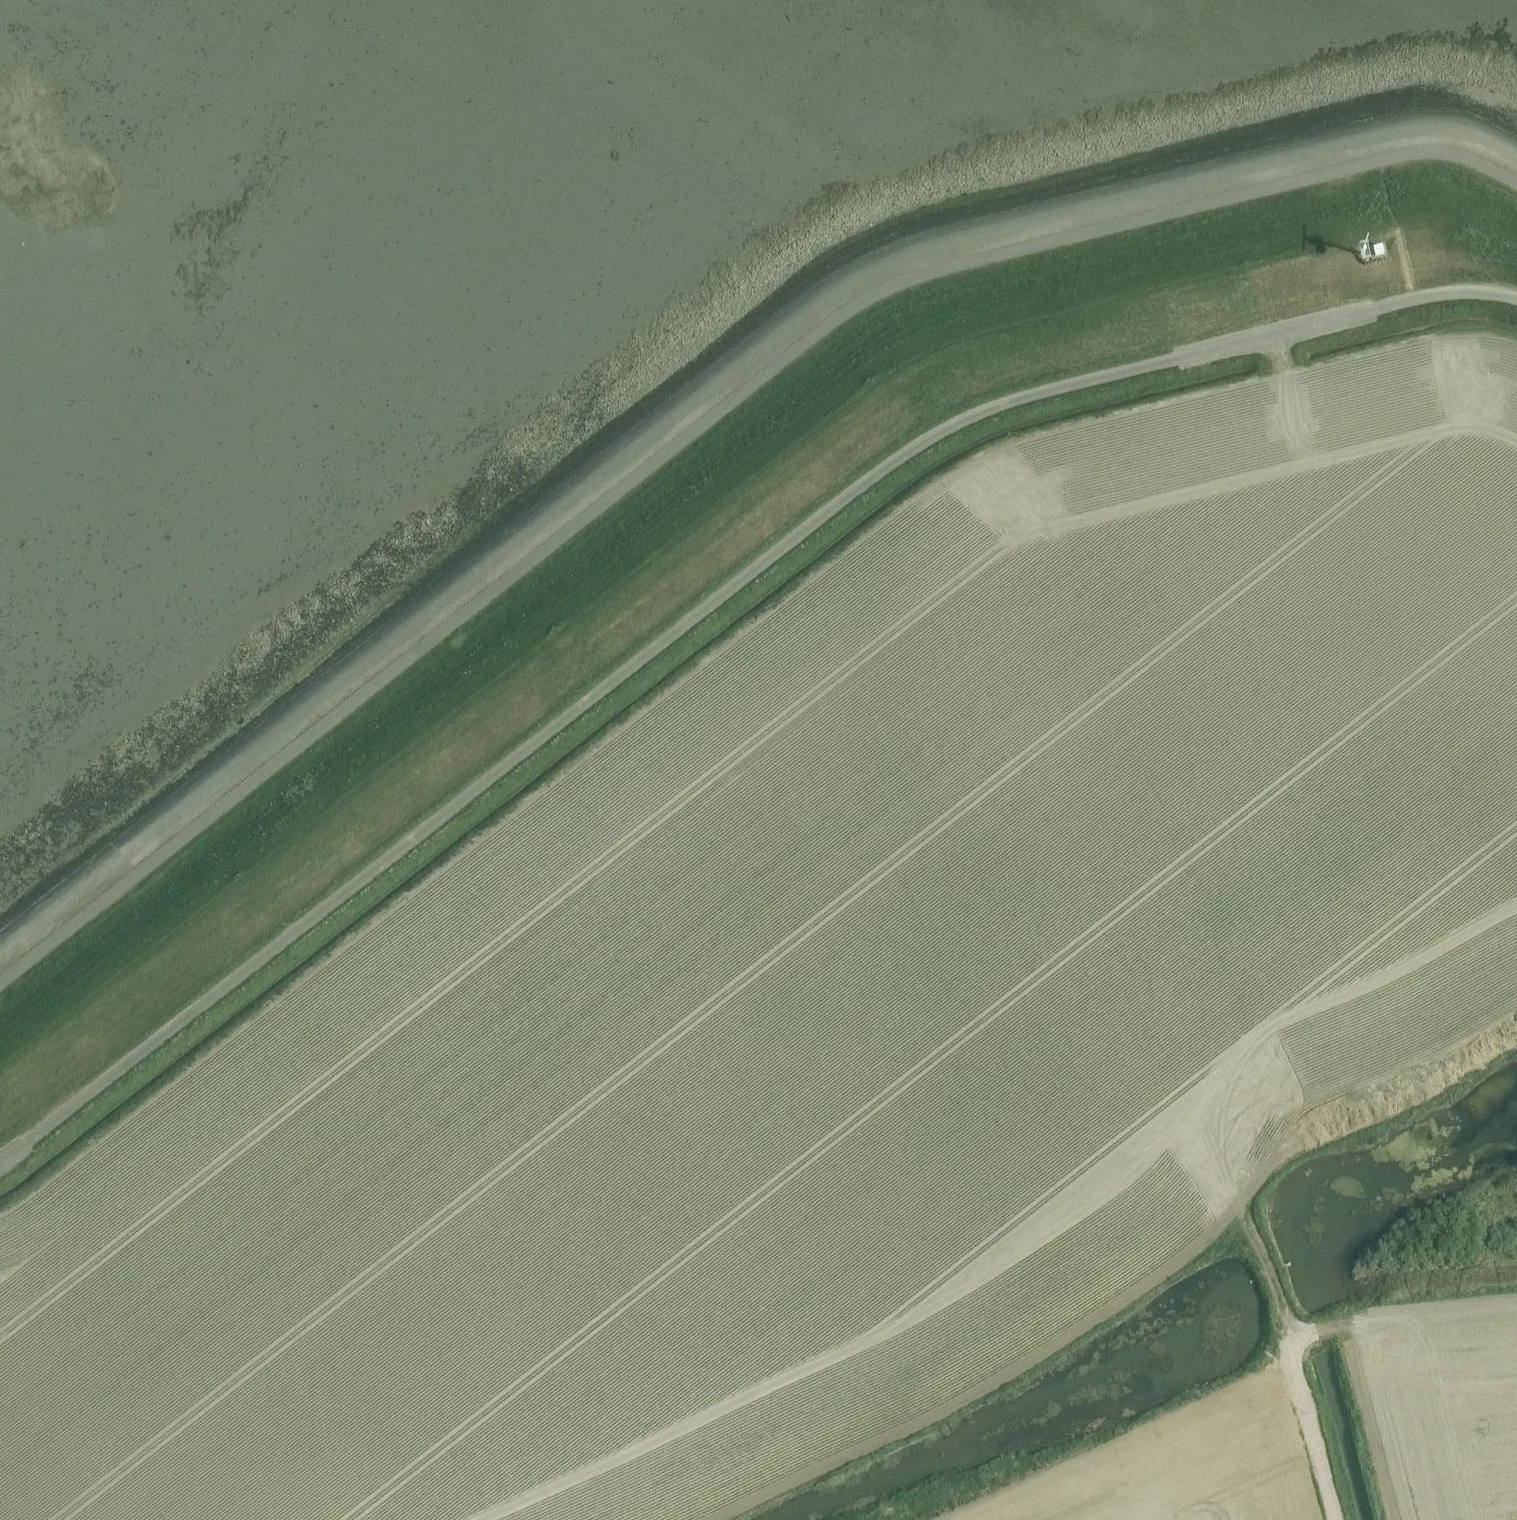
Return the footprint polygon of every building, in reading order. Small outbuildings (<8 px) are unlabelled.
[(1384,255),(1382,246),(1373,248),(1375,257),(1384,255)]
